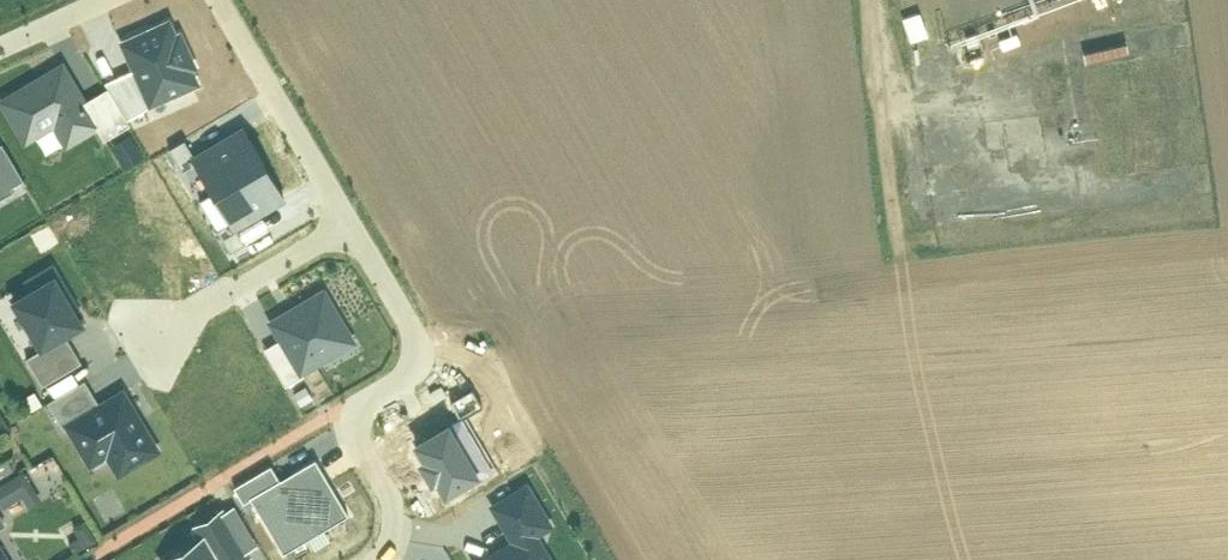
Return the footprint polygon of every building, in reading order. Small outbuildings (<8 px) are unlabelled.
[(0,97),(0,102),(24,143),(55,125),(68,147),(98,129),(103,137),(130,121),(107,82),(84,96),(63,60),(0,97)] [(242,125),(191,157),(235,228),(287,196),(242,125)] [(13,188),(11,184),(23,177),(1,140),(0,141),(0,195),(13,188)] [(54,269),(7,297),(38,349),(28,355),(43,381),(82,358),(67,334),(85,323),(54,269)] [(324,286),(268,318),(298,371),(354,338),(324,286)] [(119,473),(162,448),(124,384),(98,399),(85,376),(51,396),(90,462),(107,453),(119,473)] [(2,493),(12,511),(40,495),(30,477),(2,493)] [(537,531),(553,521),(528,477),(488,501),(510,537),(471,559),(554,559),(537,531)] [(159,559),(237,559),(251,551),(247,545),(256,539),(233,503),(221,510),(219,506),(193,522),(200,534),(159,559)]
